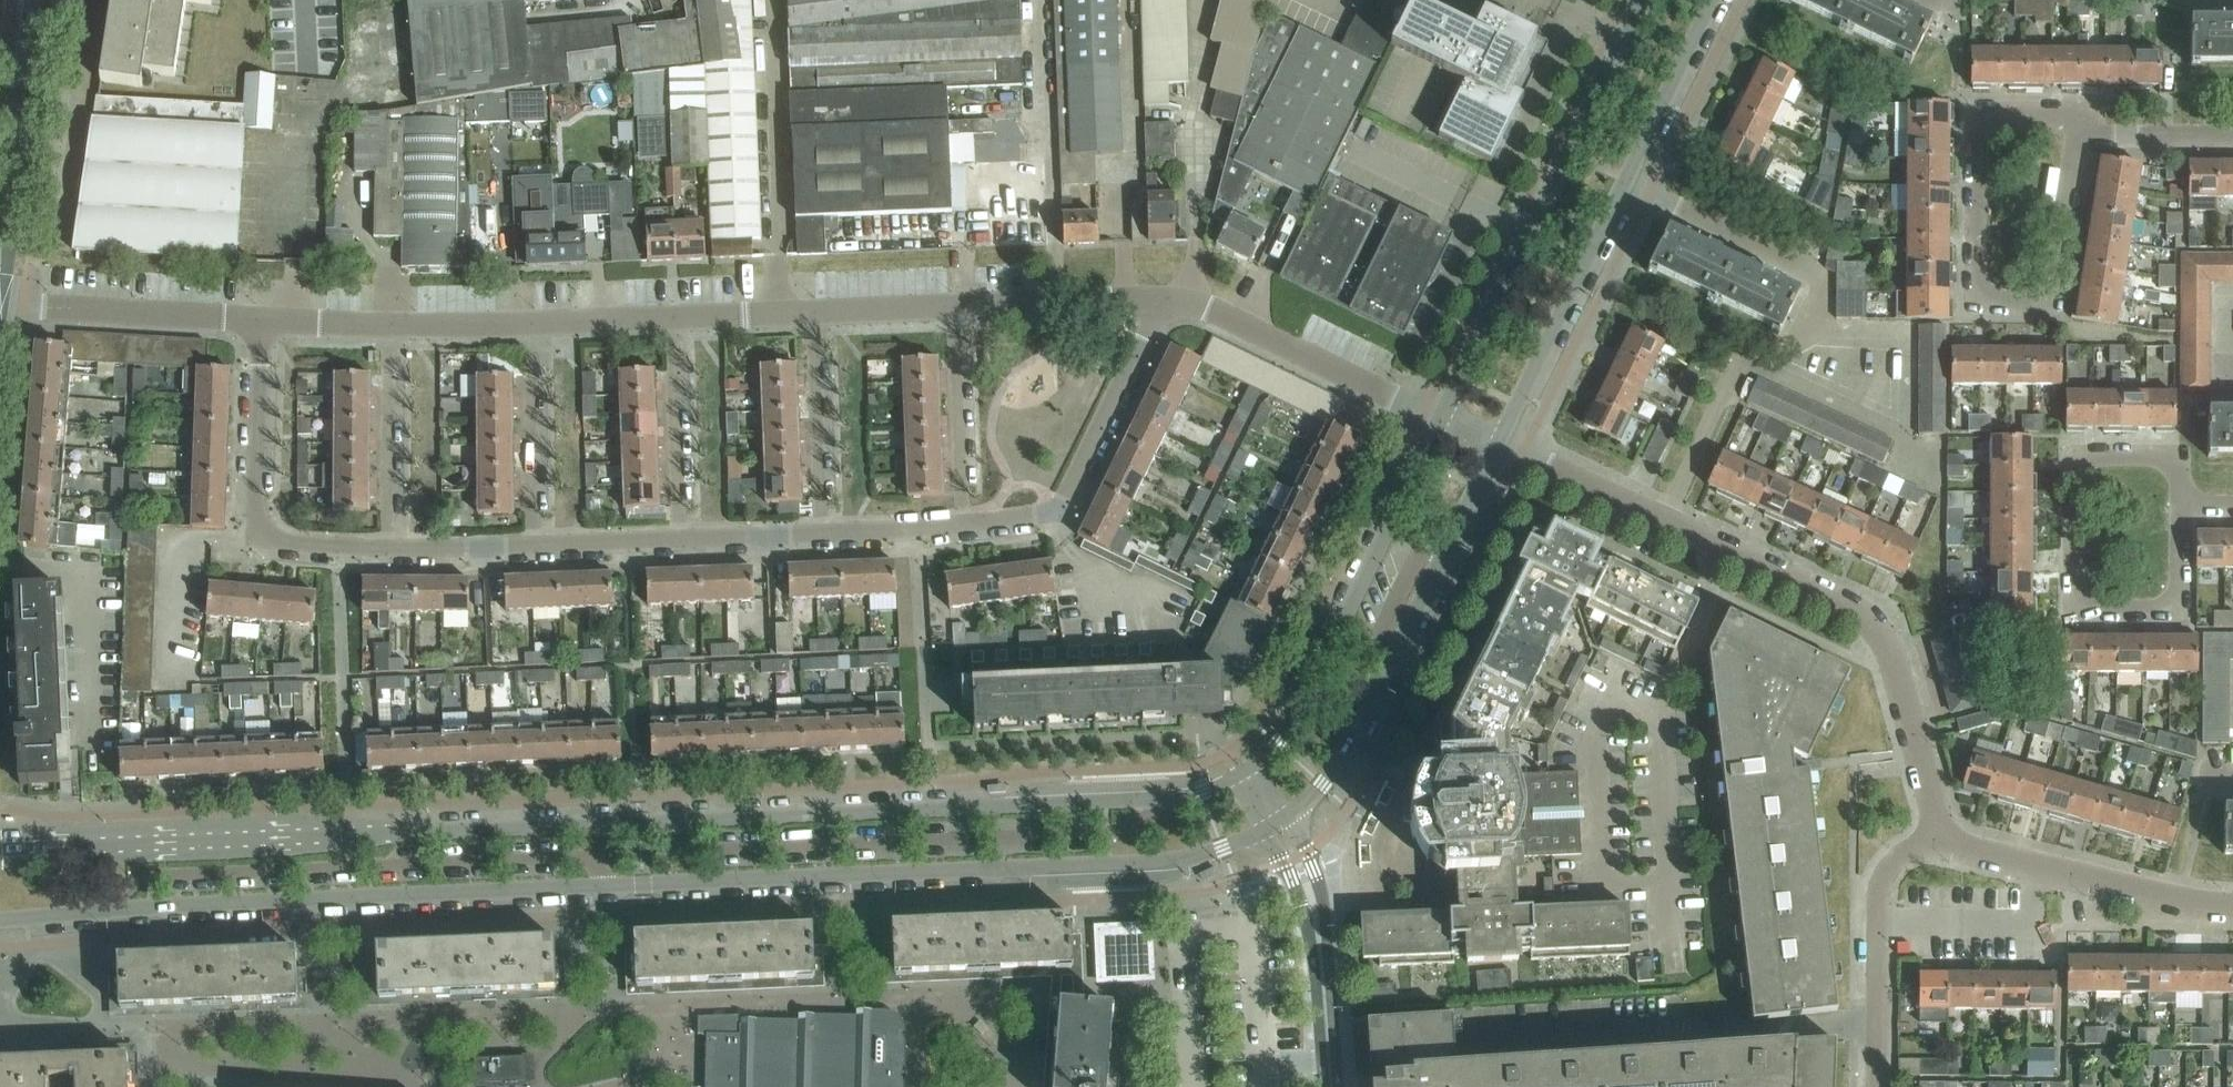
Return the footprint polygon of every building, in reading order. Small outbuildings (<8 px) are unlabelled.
[(101,81),(142,87),(144,72),(175,77),(186,1),(211,5),(212,0),(113,0),(101,81)] [(416,105),(466,98),(547,87),(632,77),(703,68),(697,20),(686,21),(685,22),(632,27),(631,18),(526,28),(524,0),(407,0),(416,105)] [(750,0),(697,0),(699,20),(697,20),(703,68),(708,167),(712,241),(761,239),(750,0)] [(1019,0),(788,0),(797,241),(790,241),(791,255),(797,255),(797,256),(826,254),(824,217),(951,212),(946,94),(1023,91),(1019,0)] [(1061,160),(1062,187),(1096,186),(1096,156),(1120,155),(1115,0),(1054,0),(1061,160)] [(1861,0),(1789,0),(1846,27),(1844,32),(1845,32),(1861,0)] [(1933,18),(1897,0),(1861,0),(1845,32),(1846,32),(1848,28),(1911,60),(1909,64),(1910,65),(1933,18)] [(1982,17),(1982,1),(1972,1),(1971,16),(1982,17)] [(2026,17),(2026,1),(2014,1),(2014,17),(2026,17)] [(2050,24),(2050,1),(2026,1),(2026,17),(2036,17),(2036,23),(2050,24)] [(2079,17),(2079,1),(2067,1),(2067,17),(2079,17)] [(2089,17),(2089,1),(2079,1),(2079,17),(2089,17)] [(2131,17),(2131,1),(2121,1),(2121,17),(2131,17)] [(2142,17),(2142,1),(2131,1),(2131,17),(2142,17)] [(1518,107),(1523,96),(1510,90),(1513,85),(1532,44),(1537,36),(1484,10),(1473,32),(1412,2),(1390,47),(1464,83),(1462,88),(1439,135),(1438,137),(1484,160),(1491,163),(1492,161),(1515,113),(1518,107)] [(2191,14),(2191,67),(2192,67),(2192,63),(2232,63),(2232,14),(2191,14)] [(1236,124),(1216,201),(1234,210),(1252,172),(1316,203),(1328,178),(1381,67),(1341,48),(1273,15),(1255,51),(1242,98),(1236,124)] [(2105,86),(2105,50),(2089,50),(2089,36),(2078,36),(2078,50),(2079,50),(2078,90),(2096,90),(2096,86),(2105,86)] [(1998,86),(1998,50),(1971,49),(1971,87),(1972,87),(1972,90),(1989,90),(1989,86),(1998,86)] [(2025,90),(2025,50),(1998,50),(1998,86),(2007,86),(2007,90),(2025,90)] [(2052,50),(2025,50),(2025,90),(2043,90),(2043,86),(2052,86),(2052,50)] [(2079,50),(2078,50),(2052,50),(2052,86),(2061,86),(2061,90),(2078,90),(2079,50)] [(2131,90),(2132,50),(2105,50),(2105,86),(2114,86),(2114,90),(2131,90)] [(2159,52),(2159,50),(2132,50),(2131,90),(2149,90),(2149,86),(2159,86),(2159,68),(2162,68),(2162,52),(2159,52)] [(364,52),(365,85),(404,85),(403,52),(364,52)] [(1785,102),(1797,78),(1797,77),(1765,61),(1764,63),(1761,62),(1754,77),(1757,78),(1753,87),(1785,102)] [(708,167),(703,68),(632,77),(633,117),(671,116),(673,168),(681,168),(708,167)] [(244,129),(273,132),(274,115),(277,76),(251,75),(246,74),(246,75),(244,105),(242,129),(244,129)] [(548,123),(547,87),(466,98),(467,124),(548,123)] [(1773,126),(1785,102),(1753,87),(1749,95),(1746,93),(1738,109),(1773,126)] [(284,106),(322,103),(321,88),(283,90),(284,106)] [(1216,92),(1210,117),(1236,124),(1242,98),(1216,92)] [(631,94),(616,94),(617,112),(632,111),(631,94)] [(242,129),(244,105),(202,103),(146,101),(98,98),(75,250),(235,260),(244,129),(242,129)] [(470,218),(467,124),(466,98),(416,105),(377,110),(377,114),(355,113),(355,117),(336,117),(336,134),(355,135),(354,172),(375,173),(374,237),(402,238),(401,268),(472,268),(472,265),(470,218)] [(1856,105),(1852,118),(1853,118),(1865,121),(1868,105),(1856,105)] [(1953,123),(1953,107),(1948,107),(1948,106),(1893,105),(1893,132),(1905,132),(1948,133),(1948,123),(1953,123)] [(1761,150),(1773,126),(1738,109),(1730,125),(1733,127),(1730,135),(1761,150)] [(1844,126),(1846,114),(1830,112),(1828,123),(1844,126)] [(669,118),(638,119),(639,143),(656,142),(656,159),(671,158),(669,118)] [(1866,132),(1868,121),(1865,121),(1853,118),(1852,118),(1850,129),(1866,132)] [(1842,137),(1844,126),(1828,123),(1826,134),(1842,137)] [(1174,125),(1145,125),(1147,163),(1175,162),(1174,125)] [(1952,159),(1952,142),(1948,142),(1948,133),(1905,132),(1905,159),(1952,159)] [(1749,174),(1761,150),(1730,135),(1726,143),(1722,141),(1715,156),(1718,157),(1717,159),(1749,174)] [(1847,144),(1845,155),(1861,158),(1863,148),(1847,144)] [(1859,169),(1861,158),(1845,155),(1843,166),(1859,169)] [(1952,177),(1952,159),(1905,159),(1906,185),(1948,186),(1948,177),(1952,177)] [(2138,193),(2142,167),(2142,166),(2099,159),(2099,161),(2095,161),(2092,178),(2095,178),(2094,186),(2138,193)] [(2216,199),(2216,160),(2199,160),(2199,163),(2189,163),(2189,211),(2216,211),(2217,199),(2216,199)] [(2216,160),(2216,199),(2217,199),(2232,199),(2232,160),(2216,160)] [(1820,167),(1818,177),(1834,180),(1837,169),(1820,167)] [(673,168),(665,169),(666,184),(681,183),(681,168),(673,168)] [(573,185),(553,186),(557,266),(586,264),(584,217),(611,216),(609,183),(596,184),(595,180),(593,173),(587,169),(580,169),(574,174),(572,181),(573,185)] [(2182,181),(2182,170),(2167,170),(2167,181),(2182,181)] [(1157,195),(1156,176),(1156,175),(1147,176),(1148,189),(1145,189),(1148,242),(1148,243),(1174,242),(1173,194),(1157,195)] [(1832,191),(1834,180),(1818,177),(1816,188),(1832,191)] [(552,178),(514,180),(517,263),(527,263),(527,267),(557,266),(552,178)] [(1450,238),(1447,236),(1328,178),(1316,203),(1307,222),(1304,227),(1280,276),(1403,336),(1426,288),(1428,289),(1430,288),(1432,286),(1434,284),(1436,282),(1437,280),(1439,277),(1439,275),(1440,272),(1441,269),(1441,267),(1441,264),(1440,263),(1438,262),(1450,238)] [(682,197),(681,183),(666,184),(667,198),(682,197)] [(1952,212),(1952,195),(1948,195),(1948,186),(1906,185),(1906,212),(1952,212)] [(2133,219),(2138,193),(2094,186),(2093,196),(2089,195),(2087,212),(2133,219)] [(1148,242),(1145,189),(1140,189),(1132,208),(1133,243),(1148,242)] [(1853,201),(1837,198),(1835,208),(1851,211),(1853,201)] [(1073,199),(1062,200),(1064,246),(1099,245),(1098,215),(1073,216),(1073,199)] [(327,229),(326,264),(352,266),(353,230),(341,230),(343,202),(328,201),(327,229)] [(1234,210),(1216,201),(1213,213),(1230,222),(1216,246),(1250,262),(1265,232),(1231,216),(1234,210)] [(1850,222),(1851,211),(1835,208),(1833,219),(1850,222)] [(675,224),(674,210),(646,212),(647,226),(639,227),(640,257),(647,256),(647,262),(676,260),(675,224)] [(1948,230),(1952,230),(1952,212),(1906,212),(1905,239),(1948,239),(1948,230)] [(2129,246),(2133,219),(2087,212),(2084,230),(2087,230),(2086,239),(2129,246)] [(2183,224),(2183,213),(2166,213),(2166,224),(2183,224)] [(497,217),(470,218),(472,265),(498,264),(497,217)] [(623,233),(611,234),(613,263),(640,262),(640,257),(639,227),(638,219),(623,219),(623,233)] [(1835,222),(1833,234),(1847,237),(1849,225),(1835,222)] [(705,223),(675,224),(676,260),(706,259),(705,223)] [(2183,235),(2183,224),(2166,224),(2166,235),(2183,235)] [(1714,304),(1736,257),(1671,225),(1648,272),(1650,273),(1652,268),(1715,299),(1713,304),(1714,304)] [(2200,231),(2190,231),(2188,231),(2189,248),(2200,247),(2200,231)] [(1952,265),(1952,248),(1948,248),(1948,239),(1905,239),(1905,265),(1952,265)] [(2125,272),(2129,246),(2086,239),(2084,248),(2081,248),(2078,265),(2125,272)] [(752,241),(712,242),(713,259),(753,258),(752,241)] [(1829,250),(1827,260),(1842,263),(1844,253),(1829,250)] [(2181,254),(2181,282),(2209,282),(2215,282),(2215,255),(2210,254),(2181,254)] [(2215,255),(2215,282),(2229,283),(2229,255),(2215,255)] [(1802,289),(1736,257),(1714,304),(1716,300),(1780,331),(1777,335),(1779,336),(1802,289)] [(1866,264),(1842,263),(1827,260),(1826,268),(1836,275),(1835,291),(1860,291),(1866,291),(1866,264)] [(1948,283),(1952,283),(1952,265),(1905,265),(1905,292),(1948,292),(1948,283)] [(2121,298),(2125,272),(2078,265),(2076,283),(2079,283),(2078,292),(2121,298)] [(2175,277),(2175,266),(2159,266),(2159,277),(2175,277)] [(2175,288),(2175,277),(2159,277),(2159,289),(2175,288)] [(2181,282),(2181,295),(2209,296),(2209,282),(2181,282)] [(1835,291),(1835,319),(1859,319),(1860,291),(1835,291)] [(1951,319),(1951,301),(1948,301),(1948,292),(1905,292),(1895,292),(1894,319),(1951,319)] [(2117,325),(2121,298),(2078,292),(2076,301),(2073,300),(2070,318),(2117,325)] [(2209,309),(2209,296),(2181,295),(2181,309),(2209,309)] [(2209,323),(2209,309),(2181,309),(2181,322),(2209,323)] [(2175,332),(2175,320),(2158,320),(2159,332),(2175,332)] [(2209,336),(2209,323),(2181,322),(2180,336),(2209,336)] [(1918,326),(1918,340),(1945,340),(1945,326),(1918,326)] [(1667,346),(1667,345),(1634,329),(1634,330),(1631,329),(1624,344),(1627,346),(1623,354),(1654,369),(1666,346),(1667,346)] [(85,362),(87,334),(65,333),(63,347),(64,347),(64,348),(74,348),(73,361),(85,362)] [(99,363),(101,335),(87,334),(85,362),(99,363)] [(2209,350),(2209,336),(2180,336),(2180,349),(2209,350)] [(147,366),(149,337),(136,337),(134,365),(147,366)] [(161,366),(163,338),(149,337),(147,366),(161,366)] [(1213,369),(1225,344),(1213,338),(1201,361),(1200,362),(1213,369)] [(189,368),(191,340),(177,339),(175,367),(186,368),(189,368)] [(204,369),(204,341),(191,340),(189,368),(204,369)] [(1945,353),(1945,340),(1918,340),(1918,353),(1945,353)] [(64,347),(63,347),(36,344),(35,359),(37,359),(36,371),(72,374),(73,361),(74,348),(64,348),(64,347)] [(1226,375),(1238,351),(1225,344),(1213,369),(1226,375)] [(1189,384),(1200,362),(1201,361),(1171,346),(1159,370),(1189,384)] [(1979,386),(1979,350),(1970,350),(1970,346),(1952,346),(1952,386),(1979,386)] [(2006,386),(2006,346),(1989,346),(1988,350),(1979,350),(1979,386),(2006,386)] [(2032,387),(2032,350),(2023,350),(2023,346),(2006,346),(2006,386),(2032,387)] [(2059,387),(2059,346),(2042,346),(2042,350),(2032,350),(2032,387),(2059,387)] [(2078,346),(2066,346),(2066,362),(2077,362),(2078,346)] [(2120,362),(2120,346),(2109,346),(2109,362),(2120,362)] [(2131,347),(2120,346),(2120,362),(2131,362),(2131,347)] [(2175,363),(2175,346),(2163,346),(2163,363),(2175,363)] [(2209,363),(2209,353),(2209,350),(2180,349),(2180,363),(2209,363)] [(1239,381),(1251,357),(1238,351),(1226,375),(1239,381)] [(1945,367),(1945,353),(1918,353),(1918,367),(1945,367)] [(1643,393),(1654,369),(1623,354),(1619,362),(1616,361),(1608,376),(1643,393)] [(490,356),(490,376),(477,376),(477,401),(519,400),(519,391),(513,391),(513,376),(522,376),(521,355),(490,356)] [(1252,387),(1264,363),(1251,357),(1239,381),(1250,386),(1252,387)] [(902,361),(903,384),(944,382),(944,372),(938,373),(938,359),(902,361)] [(1265,394),(1276,369),(1264,363),(1252,387),(1260,392),(1265,394)] [(2208,377),(2209,363),(2180,363),(2180,376),(2208,377)] [(797,379),(797,365),(760,366),(761,390),(803,389),(802,379),(797,379)] [(1945,380),(1945,367),(1918,367),(1918,380),(1945,380)] [(186,368),(186,395),(197,396),(230,396),(230,369),(204,369),(189,368),(186,368)] [(145,370),(135,370),(134,370),(134,384),(145,384),(145,370)] [(655,370),(619,372),(620,396),(661,394),(661,384),(655,384),(655,370)] [(1178,408),(1189,384),(1159,370),(1148,394),(1178,408)] [(70,398),(72,374),(36,371),(35,382),(33,382),(32,395),(70,398)] [(1283,402),(1295,377),(1282,371),(1270,396),(1283,402)] [(597,372),(582,373),(583,397),(598,397),(597,372)] [(1694,390),(1699,380),(1685,373),(1680,383),(1694,390)] [(371,389),(370,375),(334,375),(335,399),(377,399),(377,389),(371,389)] [(115,383),(115,397),(126,398),(127,384),(127,377),(116,376),(115,383)] [(1631,417),(1643,393),(1608,376),(1600,392),(1604,394),(1600,402),(1631,417)] [(2208,391),(2208,377),(2180,376),(2180,391),(2208,391)] [(1295,409),(1307,383),(1295,377),(1283,402),(1295,409)] [(1760,407),(1771,382),(1759,377),(1747,401),(1760,407)] [(740,380),(726,380),(726,391),(748,390),(748,385),(740,385),(740,380)] [(1945,394),(1945,380),(1918,380),(1918,394),(1945,394)] [(945,392),(944,382),(903,384),(904,407),(939,405),(938,392),(945,392)] [(1772,412),(1783,388),(1771,382),(1760,407),(1772,412)] [(1308,415),(1320,389),(1307,383),(1295,409),(1308,415)] [(1690,400),(1694,390),(1680,383),(1675,393),(1690,400)] [(144,398),(145,384),(134,384),(133,398),(144,398)] [(1249,413),(1260,392),(1252,387),(1250,386),(1239,409),(1249,413)] [(1784,418),(1795,394),(1783,388),(1772,412),(1784,418)] [(803,398),(803,389),(761,390),(762,413),(798,411),(798,398),(803,398)] [(1321,421),(1333,396),(1320,389),(1308,415),(1321,421)] [(2093,428),(2093,392),(2066,392),(2066,432),(2085,432),(2085,428),(2093,428)] [(2119,432),(2119,392),(2093,392),(2093,428),(2103,429),(2103,432),(2119,432)] [(2146,429),(2146,393),(2119,392),(2119,432),(2138,432),(2139,429),(2146,429)] [(2175,429),(2175,396),(2175,393),(2146,393),(2146,429),(2157,429),(2157,433),(2173,433),(2173,429),(2175,429)] [(662,404),(661,394),(620,396),(621,419),(657,417),(656,404),(662,404)] [(878,394),(869,394),(870,404),(879,404),(878,394)] [(1166,432),(1178,408),(1148,394),(1136,418),(1166,432)] [(1796,424),(1807,400),(1795,394),(1784,418),(1796,424)] [(1945,407),(1945,394),(1918,394),(1918,407),(1945,407)] [(68,423),(70,398),(32,395),(31,408),(33,408),(32,420),(68,423)] [(229,423),(230,396),(197,396),(197,422),(229,423)] [(1335,424),(1345,402),(1333,396),(1321,421),(1326,423),(1333,427),(1335,424)] [(599,419),(598,397),(583,397),(584,419),(599,419)] [(377,408),(377,399),(335,399),(335,422),(371,421),(371,408),(377,408)] [(519,410),(519,400),(477,401),(477,423),(513,423),(513,410),(519,410)] [(1808,430),(1819,405),(1807,400),(1796,424),(1808,430)] [(1619,441),(1631,417),(1600,402),(1596,410),(1592,408),(1585,423),(1587,425),(1587,426),(1620,442),(1620,441),(1619,441)] [(940,418),(939,405),(904,407),(905,430),(946,428),(946,418),(940,418)] [(1272,410),(1263,405),(1262,405),(1255,417),(1265,422),(1272,410)] [(1820,435),(1831,411),(1819,405),(1808,430),(1820,435)] [(2208,405),(2207,457),(2209,457),(2209,452),(2232,452),(2232,405),(2208,405)] [(1944,421),(1945,407),(1918,407),(1918,421),(1944,421)] [(1237,437),(1249,413),(1239,409),(1227,432),(1237,437)] [(799,424),(798,411),(762,413),(763,435),(806,433),(805,424),(799,424)] [(1832,441),(1844,417),(1831,411),(1820,435),(1832,441)] [(740,436),(739,414),(737,414),(726,414),(727,437),(738,436),(740,436)] [(1763,434),(1770,420),(1759,415),(1752,429),(1763,434)] [(1980,431),(1980,415),(1969,415),(1969,431),(1980,431)] [(1991,415),(1980,415),(1980,431),(1991,431),(1991,415)] [(2033,432),(2033,416),(2021,415),(2021,431),(2033,432)] [(2044,416),(2033,416),(2033,432),(2044,432),(2044,416)] [(657,430),(657,417),(621,419),(622,441),(664,439),(664,430),(657,430)] [(1259,435),(1265,422),(1255,417),(1249,430),(1259,435)] [(1844,447),(1856,423),(1844,417),(1832,441),(1844,447)] [(1154,456),(1166,432),(1136,418),(1124,441),(1154,456)] [(310,419),(298,419),(298,435),(311,434),(310,419)] [(66,449),(68,423),(32,420),(31,432),(29,432),(28,445),(66,449)] [(1773,439),(1780,424),(1770,420),(1763,434),(1773,439)] [(371,434),(371,421),(335,422),(335,444),(378,444),(377,434),(371,434)] [(1671,437),(1676,428),(1662,421),(1657,430),(1671,437)] [(1944,434),(1944,421),(1918,421),(1918,434),(1944,434)] [(229,449),(229,423),(197,422),(196,449),(229,449)] [(144,423),(133,423),(132,423),(132,437),(143,438),(144,423)] [(514,436),(513,423),(477,423),(478,446),(520,445),(520,436),(514,436)] [(1362,437),(1335,424),(1333,427),(1326,423),(1315,445),(1348,461),(1353,450),(1354,450),(1362,437)] [(1856,453),(1868,428),(1856,423),(1844,447),(1856,453)] [(113,438),(113,426),(99,426),(99,438),(113,438)] [(125,447),(125,426),(113,426),(113,438),(113,446),(125,447)] [(946,437),(946,428),(905,430),(906,452),(942,450),(941,437),(946,437)] [(1868,458),(1880,434),(1868,428),(1856,453),(1868,458)] [(1657,466),(1671,437),(1657,430),(1642,458),(1657,466)] [(1226,461),(1237,437),(1227,432),(1216,456),(1226,461)] [(806,443),(806,433),(763,435),(764,458),(801,456),(800,443),(806,443)] [(1892,440),(1880,434),(1868,458),(1880,464),(1892,440)] [(143,452),(143,438),(132,437),(132,452),(143,452)] [(1811,457),(1818,442),(1807,437),(1800,451),(1811,457)] [(665,449),(664,439),(622,441),(623,464),(659,462),(658,449),(665,449)] [(1990,439),(1990,440),(1990,467),(2032,467),(2032,457),(2036,457),(2036,439),(1990,439)] [(1143,480),(1154,456),(1124,441),(1113,465),(1143,480)] [(1820,461),(1826,446),(1818,442),(1811,457),(1820,461)] [(602,462),(622,460),(621,443),(601,444),(602,462)] [(378,453),(378,444),(335,444),(336,467),(372,466),(372,453),(378,453)] [(64,474),(66,449),(28,445),(27,458),(29,458),(28,470),(64,474)] [(450,445),(442,445),(441,445),(442,468),(451,467),(450,445)] [(520,455),(520,445),(478,446),(478,469),(514,468),(514,455),(520,455)] [(1342,472),(1348,461),(1315,445),(1304,468),(1338,484),(1344,472),(1342,472)] [(229,476),(229,449),(196,449),(196,476),(229,476)] [(1250,455),(1239,450),(1239,449),(1232,462),(1243,468),(1250,455)] [(942,463),(942,450),(906,452),(907,474),(950,472),(949,462),(942,463)] [(1732,502),(1749,465),(1724,453),(1724,455),(1720,453),(1713,468),(1716,470),(1709,486),(1718,490),(1716,494),(1732,502)] [(1963,455),(1947,455),(1947,466),(1963,466),(1963,455)] [(802,469),(801,456),(764,458),(765,480),(807,478),(807,469),(802,469)] [(1215,484),(1226,461),(1216,456),(1205,479),(1215,484)] [(741,481),(740,459),(728,459),(728,482),(741,481)] [(1849,471),(1848,474),(1858,478),(1864,463),(1855,459),(1849,471)] [(660,475),(659,462),(623,464),(624,486),(666,484),(666,475),(660,475)] [(1237,481),(1243,468),(1232,462),(1226,475),(1237,481)] [(1864,463),(1858,478),(1868,483),(1875,468),(1864,463)] [(597,486),(597,465),(586,465),(586,487),(597,486)] [(1131,503),(1143,480),(1113,465),(1101,489),(1131,503)] [(1773,476),(1749,465),(1732,502),(1748,509),(1750,505),(1758,509),(1773,476)] [(1780,524),(1797,487),(1783,480),(1788,469),(1778,465),(1773,476),(1758,509),(1766,513),(1765,516),(1780,524)] [(372,466),(336,467),(324,467),(323,489),(336,489),(379,489),(378,479),(372,480),(372,466)] [(1963,477),(1963,466),(1947,466),(1947,477),(1963,477)] [(308,488),(308,467),(298,467),(299,489),(308,488)] [(2032,475),(2032,467),(1990,467),(1990,492),(2036,492),(2036,475),(2032,475)] [(123,483),(124,469),(112,468),(112,483),(123,483)] [(515,481),(514,468),(478,469),(478,491),(520,491),(520,481),(515,481)] [(1332,496),(1338,484),(1304,468),(1293,490),(1325,506),(1331,495),(1332,496)] [(62,498),(64,474),(28,470),(27,482),(25,482),(24,495),(62,498)] [(950,482),(950,472),(907,474),(908,497),(944,495),(944,482),(950,482)] [(142,476),(131,475),(130,490),(142,490),(142,476)] [(228,503),(229,476),(196,476),(195,502),(228,503)] [(808,488),(807,478),(765,480),(766,503),(803,502),(802,488),(808,488)] [(742,503),(741,481),(728,482),(729,503),(742,503)] [(1908,501),(1914,486),(1904,482),(1897,496),(1908,501)] [(123,497),(123,483),(112,483),(112,497),(123,497)] [(667,494),(666,484),(624,486),(625,509),(661,508),(660,494),(667,494)] [(1917,505),(1924,491),(1914,486),(1908,501),(1917,505)] [(1203,509),(1211,493),(1200,487),(1192,503),(1203,509)] [(1821,498),(1797,487),(1780,524),(1796,531),(1798,527),(1806,531),(1821,498)] [(379,498),(379,489),(336,489),(336,512),(372,511),(372,498),(379,498)] [(1120,527),(1131,503),(1101,489),(1090,513),(1119,527),(1120,527)] [(1846,509),(1844,509),(1848,499),(1825,489),(1821,498),(1806,531),(1815,535),(1813,538),(1829,546),(1846,509)] [(142,504),(142,490),(130,490),(130,504),(142,504)] [(1320,517),(1325,506),(1293,490),(1283,513),(1316,529),(1322,518),(1320,517)] [(520,500),(520,491),(478,491),(478,514),(514,513),(514,500),(520,500)] [(2035,510),(2036,492),(1990,492),(1989,519),(2032,519),(2032,510),(2035,510)] [(1240,507),(1228,500),(1216,494),(1210,505),(1222,511),(1234,517),(1240,507)] [(60,524),(62,498),(24,495),(23,508),(25,508),(24,520),(60,524)] [(309,498),(298,498),(298,512),(309,511),(309,498)] [(228,529),(228,503),(195,502),(195,528),(228,529)] [(1199,518),(1203,509),(1192,503),(1188,512),(1199,518)] [(1215,526),(1222,511),(1210,505),(1203,520),(1215,526)] [(1963,508),(1947,508),(1947,520),(1963,520),(1963,508)] [(1854,554),(1870,520),(1846,509),(1829,546),(1844,553),(1846,550),(1854,554)] [(111,525),(111,513),(96,513),(96,525),(111,525)] [(122,528),(123,513),(111,513),(111,525),(111,527),(122,528)] [(1090,513),(1078,537),(1085,540),(1096,546),(1108,551),(1121,557),(1132,533),(1120,527),(1119,527),(1090,513)] [(1310,541),(1316,529),(1283,513),(1272,535),(1304,551),(1309,541),(1310,541)] [(2032,528),(2032,519),(1989,519),(1989,545),(2035,546),(2035,528),(2032,528)] [(57,549),(60,524),(24,520),(23,532),(21,532),(20,547),(48,549),(48,548),(57,549)] [(1877,568),(1894,531),(1870,520),(1854,554),(1863,558),(1861,561),(1877,568)] [(1963,531),(1963,520),(1947,520),(1946,546),(1958,546),(1958,531),(1963,531)] [(158,538),(158,526),(158,524),(129,523),(128,537),(158,538)] [(122,542),(122,530),(122,528),(111,527),(111,541),(122,542)] [(1581,854),(1580,843),(1577,772),(1517,774),(1515,761),(1507,761),(1506,736),(1517,715),(1523,718),(1531,703),(1524,700),(1552,643),(1558,646),(1566,631),(1559,628),(1577,593),(1589,599),(1608,562),(1596,556),(1599,549),(1554,527),(1550,534),(1536,527),(1518,564),(1526,568),(1502,616),(1449,724),(1450,737),(1451,761),(1439,762),(1435,765),(1433,766),(1429,770),(1426,773),(1424,776),(1422,779),(1420,782),(1417,787),(1415,791),(1414,792),(1413,795),(1412,799),(1411,804),(1410,808),(1410,810),(1410,816),(1410,821),(1410,827),(1411,830),(1411,832),(1413,837),(1415,843),(1417,847),(1419,851),(1422,855),(1424,858),(1428,863),(1432,867),(1436,871),(1440,873),(1445,876),(1456,876),(1458,913),(1452,914),(1454,963),(1531,960),(1529,910),(1515,911),(1512,857),(1581,854)] [(2223,569),(2224,531),(2214,531),(2214,529),(2197,529),(2197,531),(2196,531),(2196,569),(2223,569)] [(1902,575),(1918,542),(1894,531),(1877,568),(1892,575),(1894,572),(1902,575)] [(2224,531),(2223,569),(2232,569),(2232,531),(2224,531)] [(1189,538),(1188,537),(1178,532),(1171,545),(1183,550),(1189,538)] [(1298,562),(1304,551),(1272,535),(1261,558),(1294,574),(1299,562),(1298,562)] [(157,552),(158,538),(128,537),(128,551),(157,552)] [(1084,540),(1080,549),(1131,573),(1134,565),(1084,540)] [(1207,544),(1205,546),(1193,540),(1188,550),(1212,562),(1218,550),(1207,544)] [(1176,563),(1183,550),(1171,545),(1165,557),(1176,563)] [(2035,563),(2035,546),(1989,545),(1989,572),(2031,572),(2031,563),(2035,563)] [(1188,550),(1181,565),(1183,566),(1193,571),(1195,566),(1207,571),(1212,562),(1188,550)] [(157,566),(157,552),(128,551),(127,565),(157,566)] [(1139,556),(1135,564),(1195,594),(1199,586),(1139,556)] [(1288,586),(1294,574),(1261,558),(1250,581),(1281,596),(1287,586),(1288,586)] [(1963,562),(1947,561),(1947,572),(1963,573),(1963,562)] [(896,562),(895,562),(869,563),(871,596),(897,595),(896,562)] [(1056,594),(1051,562),(1025,565),(1029,598),(1056,594)] [(1608,617),(1630,573),(1608,562),(1589,599),(1586,606),(1608,617)] [(871,596),(869,563),(843,564),(844,597),(871,596)] [(844,597),(843,564),(816,565),(818,598),(844,597)] [(156,581),(157,566),(127,565),(127,579),(156,581)] [(818,598),(816,565),(789,566),(791,599),(818,598)] [(1029,598),(1025,565),(998,569),(1003,601),(1029,598)] [(756,601),(754,568),(728,569),(729,602),(756,601)] [(729,602),(728,569),(701,570),(703,604),(729,602)] [(1003,601),(998,569),(972,572),(976,605),(1003,601)] [(703,604),(701,570),(675,571),(676,605),(703,604)] [(675,571),(647,572),(648,606),(676,605),(675,571)] [(976,605),(972,572),(946,576),(950,609),(976,605)] [(1963,584),(1963,573),(1947,572),(1946,584),(1963,584)] [(2031,582),(2031,572),(1989,572),(1989,599),(2035,599),(2035,582),(2031,582)] [(1630,628),(1652,584),(1630,573),(1608,617),(1630,628)] [(613,574),(586,575),(587,608),(614,607),(613,574)] [(587,608),(586,575),(559,576),(561,609),(587,608)] [(559,576),(533,577),(534,610),(561,609),(559,576)] [(534,610),(533,577),(506,578),(507,612),(534,610)] [(156,595),(156,581),(127,579),(126,594),(156,595)] [(367,579),(367,612),(379,612),(379,630),(390,630),(390,612),(393,612),(393,579),(367,579)] [(419,612),(419,579),(393,579),(393,612),(419,612)] [(445,613),(445,579),(419,579),(419,612),(445,613)] [(445,579),(445,613),(470,613),(471,580),(445,579)] [(1276,607),(1281,596),(1250,581),(1240,602),(1250,607),(1272,618),(1278,607),(1276,607)] [(237,620),(240,587),(214,584),(211,617),(237,620)] [(1652,639),(1674,594),(1652,584),(1630,628),(1652,639)] [(264,622),(267,589),(240,587),(237,620),(264,622)] [(290,624),(293,591),(267,589),(264,622),(290,624)] [(1211,605),(1217,595),(1206,589),(1201,600),(1211,605)] [(51,590),(51,591),(47,591),(47,590),(15,592),(16,610),(12,611),(20,785),(60,783),(59,764),(71,764),(69,730),(63,730),(58,609),(64,609),(63,590),(51,590)] [(317,626),(320,593),(293,591),(290,624),(317,626)] [(155,609),(156,595),(126,594),(126,608),(155,609)] [(1674,649),(1696,605),(1674,594),(1652,639),(1674,649)] [(2035,617),(2035,599),(1989,599),(1989,626),(2031,626),(2031,617),(2035,617)] [(1196,670),(973,679),(975,726),(1224,715),(1258,646),(1271,620),(1231,600),(1196,670)] [(155,623),(155,609),(126,608),(125,622),(155,623)] [(2224,627),(2224,611),(2212,611),(2213,627),(2224,627)] [(2224,611),(2224,627),(2232,626),(2232,611),(2224,611)] [(1200,628),(1205,617),(1195,612),(1190,623),(1200,628)] [(1837,1011),(1808,771),(1802,772),(1800,757),(1807,761),(1850,673),(1729,613),(1712,647),(1713,647),(1715,663),(1709,663),(1752,1021),(1837,1011)] [(1964,614),(1946,614),(1946,626),(1963,626),(1964,614)] [(1059,619),(1045,620),(1046,630),(1034,631),(1035,644),(1048,643),(1063,642),(1059,619)] [(154,637),(155,623),(125,622),(125,636),(154,637)] [(716,622),(716,638),(743,637),(743,622),(716,622)] [(792,624),(776,624),(777,655),(793,654),(792,624)] [(980,646),(980,633),(966,634),(965,624),(952,624),(954,647),(967,646),(967,647),(980,646)] [(1035,644),(1034,631),(1014,632),(1016,645),(1035,644)] [(2088,672),(2089,632),(2071,632),(2071,636),(2061,636),(2061,672),(2088,672)] [(2115,673),(2115,636),(2106,636),(2106,632),(2089,632),(2088,672),(2115,673)] [(2141,673),(2142,633),(2125,632),(2125,636),(2115,636),(2115,673),(2141,673)] [(994,633),(980,633),(980,646),(995,646),(994,633)] [(2168,673),(2168,636),(2159,636),(2159,633),(2142,633),(2141,673),(2168,673)] [(2195,673),(2196,633),(2178,633),(2178,637),(2168,636),(2168,673),(2195,673)] [(2202,634),(2202,660),(2229,660),(2232,660),(2232,634),(2202,634)] [(916,647),(915,635),(898,637),(873,638),(873,651),(899,650),(898,648),(916,647)] [(154,651),(154,637),(125,636),(124,650),(154,651)] [(1932,643),(1937,664),(1964,656),(1959,636),(1932,643)] [(873,651),(873,638),(859,639),(859,651),(873,651)] [(1617,656),(1621,648),(1603,639),(1599,648),(1617,656)] [(824,653),(823,640),(809,641),(810,653),(824,653)] [(838,640),(823,640),(824,653),(838,652),(838,640)] [(725,657),(725,644),(711,645),(711,658),(725,657)] [(739,644),(725,644),(725,657),(739,657),(739,644)] [(1115,646),(1115,657),(1127,657),(1127,645),(1115,646)] [(1141,646),(1142,657),(1154,656),(1153,645),(1141,646)] [(690,646),(675,647),(676,660),(690,659),(690,646)] [(676,660),(675,647),(662,647),(662,660),(676,660)] [(1091,647),(1091,659),(1103,658),(1103,647),(1091,647)] [(1067,648),(1067,660),(1079,659),(1079,648),(1067,648)] [(1638,657),(1621,648),(1617,656),(1634,665),(1638,657)] [(1043,650),(1043,661),(1055,660),(1055,649),(1043,650)] [(153,665),(154,651),(124,650),(124,664),(153,665)] [(590,663),(590,650),(575,651),(576,664),(590,663)] [(604,650),(590,650),(590,663),(604,663),(604,650)] [(1019,651),(1020,662),(1031,661),(1031,650),(1019,651)] [(995,652),(996,663),(1008,662),(1007,651),(995,652)] [(553,652),(539,653),(540,665),(554,665),(553,652)] [(971,653),(972,664),(984,664),(983,652),(971,653)] [(1601,673),(1609,658),(1598,652),(1590,668),(1601,673)] [(483,653),(483,663),(502,663),(502,653),(483,653)] [(540,665),(539,653),(525,653),(525,666),(540,665)] [(874,668),(874,655),(859,656),(860,669),(874,668)] [(899,667),(899,656),(888,656),(888,655),(874,655),(874,668),(889,668),(899,667)] [(1581,674),(1589,659),(1581,655),(1573,670),(1581,674)] [(1978,705),(1964,656),(1937,664),(1951,712),(1978,705)] [(440,670),(440,657),(425,658),(426,671),(440,670)] [(454,657),(440,657),(440,670),(454,670),(454,657)] [(825,671),(824,658),(810,659),(810,671),(825,671)] [(839,670),(838,658),(824,658),(825,671),(839,670)] [(390,672),(390,659),(376,660),(376,673),(390,672)] [(404,659),(390,659),(390,672),(405,671),(404,659)] [(238,679),(237,666),(222,666),(222,660),(203,660),(201,680),(238,679)] [(790,673),(789,661),(789,660),(775,661),(775,673),(790,673)] [(2229,674),(2229,660),(2202,660),(2202,674),(2229,674)] [(775,673),(775,661),(761,661),(761,674),(775,673)] [(1647,661),(1643,669),(1661,678),(1665,669),(1647,661)] [(726,675),(726,662),(711,663),(712,676),(726,675)] [(740,675),(740,663),(740,662),(726,662),(726,675),(740,675)] [(153,679),(153,665),(124,664),(123,678),(153,679)] [(289,677),(288,664),(274,664),(274,677),(289,677)] [(303,676),(302,664),(288,664),(289,677),(303,676)] [(691,677),(690,665),(690,664),(676,665),(677,678),(691,677)] [(250,665),(237,666),(238,679),(250,678),(250,665)] [(677,678),(676,665),(662,665),(662,678),(677,678)] [(605,681),(604,668),(590,669),(591,681),(605,681)] [(591,681),(590,669),(576,669),(577,682),(591,681)] [(555,683),(554,671),(554,670),(540,671),(540,684),(555,683)] [(1574,690),(1581,674),(1573,670),(1565,686),(1574,690)] [(540,684),(540,671),(526,671),(526,684),(540,684)] [(505,685),(504,673),(504,672),(490,673),(491,686),(505,685)] [(491,686),(490,673),(476,674),(476,686),(491,686)] [(2229,688),(2229,674),(2202,674),(2202,688),(2229,688)] [(441,688),(440,675),(426,676),(427,689),(441,688)] [(455,687),(455,675),(454,675),(440,675),(441,688),(455,687)] [(391,700),(391,677),(377,678),(378,700),(391,700)] [(406,699),(405,678),(405,677),(391,677),(391,700),(406,699)] [(152,693),(153,679),(123,678),(123,693),(138,693),(152,693)] [(293,707),(293,695),(290,695),(289,682),(275,683),(275,695),(281,695),(281,708),(293,707)] [(304,695),(303,682),(289,682),(290,695),(293,695),(304,695)] [(270,695),(269,683),(244,684),(245,697),(253,696),(270,695)] [(245,697),(244,684),(224,684),(224,697),(230,697),(231,710),(242,709),(242,697),(245,697)] [(2228,702),(2229,688),(2202,688),(2202,702),(2228,702)] [(123,693),(123,703),(138,704),(138,693),(123,693)] [(195,708),(194,695),(180,696),(181,709),(195,708)] [(209,707),(209,695),(194,695),(195,708),(209,707)] [(172,709),(171,697),(171,696),(156,697),(157,710),(172,709)] [(1561,717),(1568,702),(1560,698),(1552,713),(1561,717)] [(826,700),(801,701),(802,714),(803,752),(816,751),(816,749),(828,749),(827,713),(826,702),(826,700)] [(2072,702),(2061,702),(2061,719),(2072,722),(2072,702)] [(2228,716),(2228,702),(2202,702),(2202,716),(2228,716)] [(1986,704),(1984,710),(1984,711),(1980,726),(1993,723),(1997,707),(1986,704)] [(902,709),(877,711),(879,746),(890,746),(890,747),(905,747),(904,719),(902,719),(902,709)] [(879,746),(877,711),(852,712),(854,749),(867,749),(867,746),(879,746)] [(1980,726),(1984,711),(1955,719),(1959,732),(1980,726)] [(852,712),(827,713),(828,749),(841,748),(841,750),(854,749),(852,712)] [(1561,717),(1552,713),(1545,729),(1553,733),(1561,717)] [(802,714),(777,715),(778,750),(790,750),(790,752),(803,752),(802,714)] [(778,750),(777,715),(751,716),(753,754),(766,754),(766,751),(778,750)] [(2111,734),(2116,718),(2105,715),(2101,730),(2111,734)] [(753,754),(751,716),(727,717),(728,753),(740,752),(740,754),(753,754)] [(2034,735),(2039,719),(2028,716),(2023,732),(2034,735)] [(2228,730),(2228,716),(2202,716),(2202,729),(2228,730)] [(728,753),(727,717),(702,718),(703,756),(717,755),(717,753),(728,753)] [(703,756),(702,718),(677,719),(678,755),(690,754),(690,756),(703,756)] [(2127,721),(2116,718),(2111,734),(2122,737),(2127,721)] [(678,755),(677,719),(652,720),(652,729),(651,729),(652,758),(666,757),(666,755),(678,755)] [(2049,723),(2039,719),(2034,735),(2044,738),(2049,723)] [(619,731),(618,722),(593,723),(595,759),(607,758),(607,760),(621,759),(620,731),(619,731)] [(595,759),(593,723),(568,724),(570,762),(583,761),(583,759),(595,759)] [(570,762),(568,724),(544,725),(545,761),(557,761),(557,762),(570,762)] [(545,761),(544,725),(519,726),(520,764),(533,763),(533,762),(545,761)] [(520,764),(519,726),(494,727),(495,763),(507,762),(507,765),(520,764)] [(495,763),(494,727),(468,728),(470,766),(483,766),(483,763),(495,763)] [(470,766),(468,728),(443,729),(445,765),(457,765),(457,767),(470,766)] [(445,765),(443,729),(418,731),(420,768),(433,768),(433,766),(445,765)] [(2228,743),(2228,730),(2202,729),(2202,743),(2228,743)] [(2163,749),(2167,734),(2156,730),(2155,735),(2145,732),(2142,742),(2163,749)] [(420,768),(418,731),(393,732),(395,767),(407,767),(407,769),(420,768)] [(2085,750),(2089,735),(2079,731),(2074,747),(2085,750)] [(395,767),(393,732),(367,733),(367,742),(366,742),(368,770),(383,770),(383,768),(395,767)] [(2194,742),(2167,734),(2163,749),(2194,758),(2194,742)] [(321,744),(321,735),(295,736),(296,772),(307,771),(307,774),(324,773),(323,744),(321,744)] [(2100,738),(2089,735),(2085,750),(2095,753),(2100,738)] [(296,772),(295,736),(271,737),(273,775),(286,775),(286,772),(296,772)] [(273,775),(271,737),(246,738),(248,774),(260,773),(260,776),(273,775)] [(248,774),(246,738),(221,739),(223,777),(236,777),(236,774),(248,774)] [(223,777),(221,739),(199,741),(200,776),(210,775),(210,778),(223,777)] [(200,776),(199,741),(173,742),(175,779),(190,779),(190,776),(200,776)] [(175,779),(173,742),(146,743),(148,778),(160,778),(160,780),(175,779)] [(148,778),(146,743),(121,744),(122,753),(120,753),(121,782),(136,781),(136,779),(148,778)] [(1547,762),(1547,745),(1538,745),(1538,763),(1547,762)] [(2136,766),(2141,750),(2130,747),(2125,762),(2136,766)] [(2151,753),(2141,750),(2136,766),(2147,769),(2151,753)] [(1988,793),(1999,759),(1973,751),(1963,786),(1964,786),(1963,789),(1978,794),(1980,790),(1988,793)] [(2012,804),(2024,766),(1999,759),(1988,793),(1997,795),(1995,799),(2012,804)] [(2187,781),(2191,771),(2192,766),(2181,762),(2176,778),(2187,781)] [(2039,808),(2049,773),(2024,766),(2012,804),(2029,809),(2030,805),(2039,808)] [(2063,819),(2075,781),(2049,773),(2039,808),(2048,810),(2046,814),(2063,819)] [(2090,823),(2100,788),(2075,781),(2063,819),(2080,824),(2081,820),(2090,823)] [(2115,834),(2126,796),(2100,788),(2090,823),(2099,826),(2098,829),(2115,834)] [(2142,838),(2152,804),(2126,796),(2115,834),(2132,839),(2133,836),(2142,838)] [(2168,847),(2182,800),(2174,797),(2171,809),(2152,804),(2142,838),(2150,841),(2149,844),(2166,849),(2166,846),(2168,847)] [(2224,801),(2223,854),(2225,854),(2225,850),(2232,850),(2232,801),(2224,801)] [(1553,895),(1553,878),(1543,878),(1544,896),(1553,895)] [(1629,955),(1627,906),(1603,907),(1605,956),(1629,955)] [(1605,956),(1603,907),(1578,908),(1580,958),(1605,956)] [(1580,958),(1578,908),(1553,909),(1555,959),(1580,958)] [(1555,959),(1553,909),(1529,910),(1531,960),(1555,959)] [(1422,915),(1424,964),(1454,963),(1452,914),(1422,915)] [(1020,917),(982,919),(983,945),(984,970),(1028,969),(1072,967),(1072,941),(1071,935),(1070,915),(1031,917),(1031,915),(1019,915),(1020,917)] [(1391,916),(1394,966),(1424,964),(1422,915),(1391,916)] [(1391,916),(1361,918),(1363,959),(1379,958),(1379,966),(1394,966),(1391,916)] [(931,921),(892,923),(893,943),(893,949),(894,974),(939,972),(984,970),(983,945),(982,919),(943,920),(943,919),(931,919),(931,921)] [(761,928),(724,930),(725,955),(726,981),(771,979),(814,977),(813,952),(813,946),(812,926),(773,928),(773,926),(761,926),(761,928)] [(1101,979),(1150,976),(1147,928),(1099,930),(1101,979)] [(673,932),(634,934),(635,954),(635,959),(636,985),(681,983),(726,981),(725,955),(724,930),(684,931),(684,930),(673,930),(673,932)] [(510,940),(466,941),(467,967),(468,993),(513,991),(556,989),(555,963),(555,958),(554,938),(510,940)] [(421,943),(376,945),(376,966),(377,970),(378,997),(423,995),(468,993),(467,967),(466,941),(421,943)] [(296,949),(208,952),(209,978),(210,1004),(254,1002),(298,1000),(297,974),(297,969),(296,949)] [(119,956),(118,956),(118,976),(119,981),(120,1008),(165,1006),(210,1004),(209,978),(208,952),(119,956)] [(2094,993),(2094,957),(2085,957),(2085,954),(2069,953),(2069,957),(2067,957),(2067,993),(2094,993)] [(2120,993),(2121,954),(2103,954),(2103,958),(2094,957),(2094,993),(2098,993),(2098,1004),(2114,1004),(2114,993),(2120,993)] [(2147,993),(2147,958),(2138,958),(2138,954),(2121,954),(2120,993),(2147,993)] [(2156,958),(2147,958),(2147,993),(2148,993),(2148,1004),(2157,1004),(2157,993),(2174,993),(2174,954),(2156,954),(2156,958)] [(2201,993),(2201,958),(2192,958),(2192,954),(2174,954),(2174,993),(2201,993)] [(2227,994),(2228,954),(2210,954),(2210,958),(2201,958),(2201,993),(2227,994)] [(1654,980),(1652,958),(1635,959),(1637,982),(1654,980)] [(1510,969),(1476,972),(1478,995),(1512,992),(1510,969)] [(1946,1011),(1947,970),(1929,970),(1929,974),(1919,974),(1919,992),(1916,992),(1916,1009),(1919,1009),(1919,1023),(1948,1023),(1948,1011),(1946,1011)] [(1973,1011),(1973,974),(1964,974),(1964,970),(1947,970),(1946,1011),(1948,1011),(1973,1011)] [(2000,1011),(2000,970),(1982,970),(1982,974),(1973,974),(1973,1011),(2000,1011)] [(2026,1011),(2027,975),(2018,975),(2018,970),(2000,970),(2000,1011),(2026,1011)] [(2053,1011),(2053,971),(2035,971),(2035,975),(2027,975),(2026,1011),(2053,1011)] [(1396,983),(1372,986),(1371,986),(1373,999),(1397,997),(1396,983)] [(1124,1020),(1120,1020),(1111,1019),(1112,1007),(1106,1007),(1086,1005),(1059,1003),(1052,1086),(1117,1086),(1119,1061),(1124,1020)] [(906,1033),(906,1030),(905,1027),(904,1024),(903,1022),(902,1019),(900,1018),(898,1016),(897,1014),(894,1013),(892,1012),(890,1011),(888,1011),(885,1010),(856,1010),(856,1016),(798,1014),(798,1020),(741,1019),(741,1015),(698,1017),(698,1035),(707,1035),(706,1086),(905,1086),(906,1033)] [(2214,1011),(2194,1010),(2194,1025),(2213,1026),(2214,1011)] [(1367,1022),(1370,1075),(1376,1075),(1377,1086),(1372,1086),(1833,1086),(1835,1042),(1830,1042),(1802,1044),(1750,1047),(1750,1046),(1725,1048),(1455,1066),(1452,1016),(1446,1017),(1372,1022),(1367,1022)] [(2095,1044),(2095,1028),(2083,1028),(2083,1044),(2095,1044)] [(2106,1028),(2095,1028),(2095,1044),(2106,1044),(2106,1028)] [(2148,1044),(2148,1028),(2137,1028),(2137,1044),(2148,1044)] [(2160,1028),(2148,1028),(2148,1044),(2159,1044),(2160,1028)] [(2201,1044),(2201,1028),(2190,1028),(2190,1044),(2201,1044)] [(2213,1029),(2201,1028),(2201,1044),(2212,1044),(2213,1029)] [(2054,1048),(2027,1047),(2027,1076),(2042,1077),(2054,1076),(2054,1061),(2054,1048)] [(2106,1066),(2106,1051),(2095,1051),(2095,1066),(2106,1066)] [(2117,1066),(2117,1051),(2106,1051),(2106,1066),(2117,1066)] [(2159,1067),(2159,1051),(2148,1051),(2148,1067),(2159,1067)] [(2170,1067),(2170,1051),(2159,1051),(2159,1067),(2170,1067)] [(2214,1068),(2214,1051),(2202,1051),(2202,1068),(2214,1068)] [(128,1055),(74,1057),(76,1086),(129,1086),(128,1055)] [(74,1057),(61,1057),(61,1059),(46,1059),(46,1058),(0,1060),(0,1086),(76,1086),(74,1057)] [(523,1057),(474,1059),(475,1084),(524,1082),(523,1057)] [(1945,1059),(1918,1059),(1918,1076),(1945,1076),(1945,1059)] [(1958,1060),(1945,1059),(1945,1076),(1958,1075),(1958,1060)] [(2000,1076),(2000,1060),(1989,1060),(1989,1076),(2000,1076)] [(2011,1060),(2000,1060),(2000,1076),(2011,1076),(2011,1060)]
